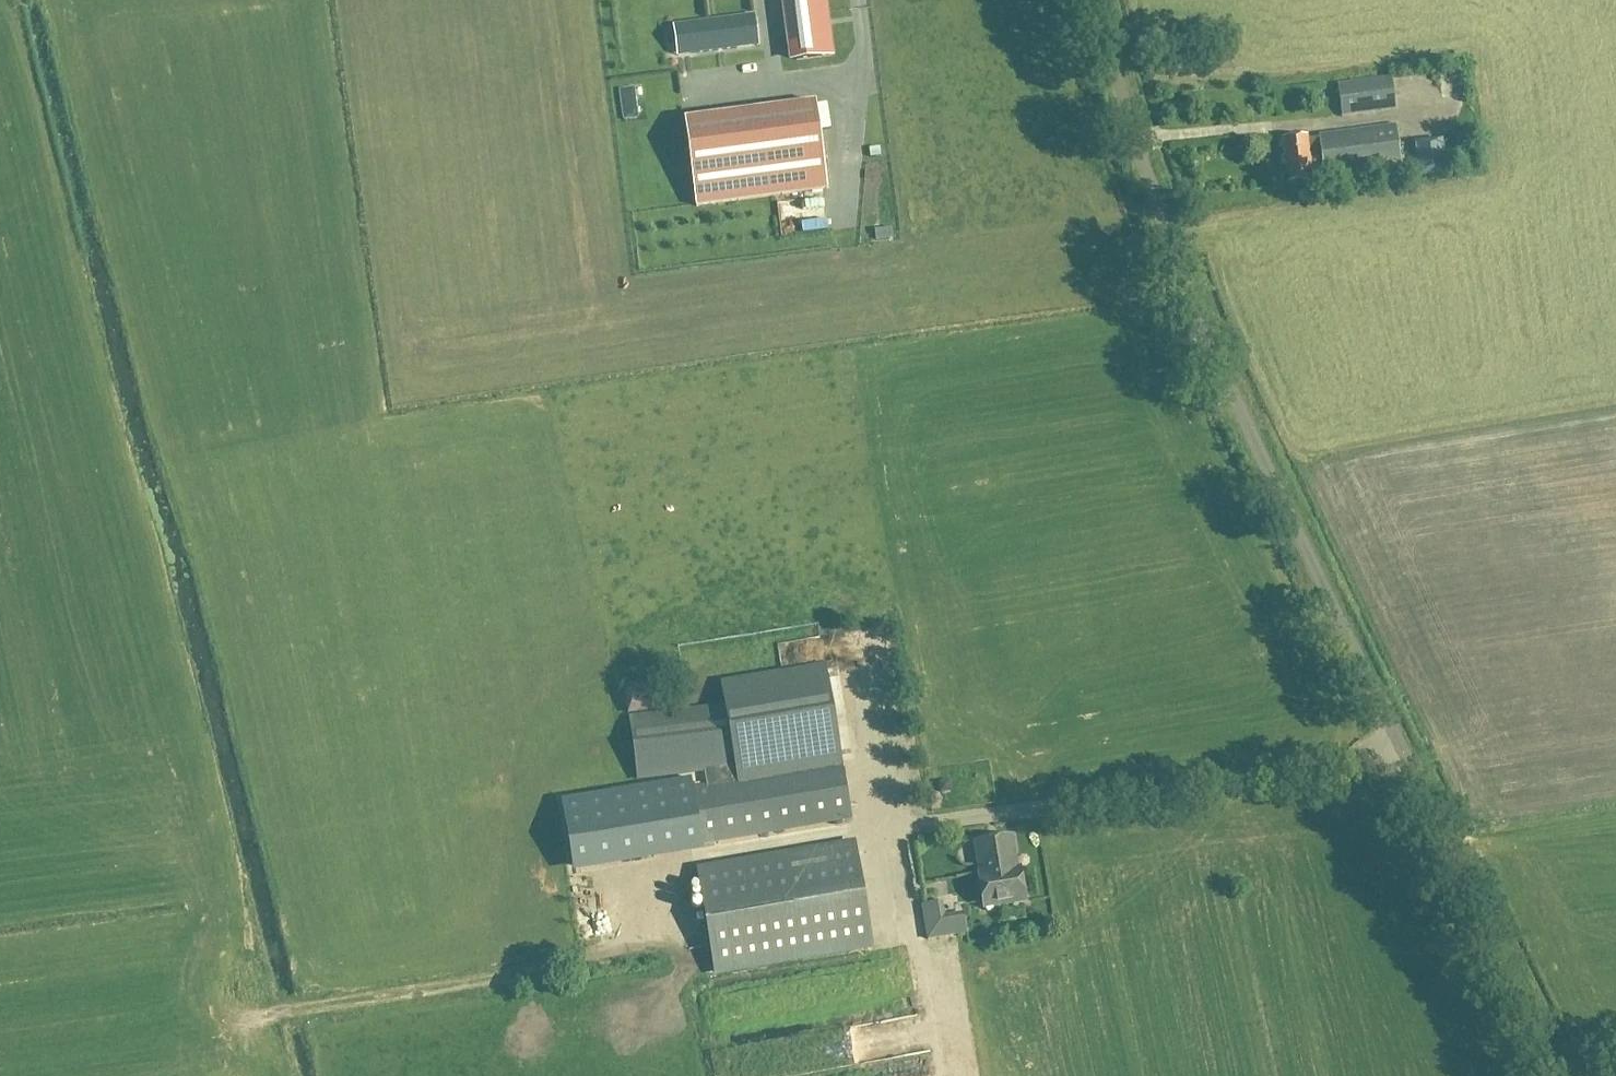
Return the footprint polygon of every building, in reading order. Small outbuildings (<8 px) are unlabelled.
[(793,38),(829,33),(825,0),(788,0),(793,38)] [(673,25),(677,57),(755,47),(751,15),(673,25)] [(829,33),(793,38),(796,60),(832,55),(829,33)] [(1445,69),(1398,72),(1400,103),(1447,100),(1445,69)] [(1341,116),(1395,109),(1391,78),(1337,85),(1341,116)] [(815,102),(771,108),(782,195),(826,189),(815,102)] [(771,108),(727,114),(739,201),(782,195),(771,108)] [(739,201),(727,114),(684,120),(696,206),(739,201)] [(1281,140),(1287,186),(1312,183),(1311,177),(1322,176),(1323,179),(1400,169),(1394,127),(1317,137),(1318,140),(1307,142),(1306,136),(1281,140)] [(1445,177),(1442,142),(1413,145),(1416,180),(1445,177)] [(824,667),(720,685),(724,706),(725,706),(728,706),(738,780),(840,763),(824,667)] [(626,716),(666,711),(662,682),(623,687),(626,716)] [(690,777),(561,799),(573,867),(704,844),(850,819),(840,763),(738,780),(728,706),(725,706),(724,706),(628,719),(636,781),(703,772),(705,784),(692,786),(690,777)] [(978,876),(983,909),(1026,903),(1021,869),(1017,869),(1012,837),(975,843),(980,875),(978,876)] [(854,845),(698,872),(715,973),(871,946),(854,845)] [(941,899),(925,902),(931,930),(966,923),(960,888),(940,891),(941,899)]
